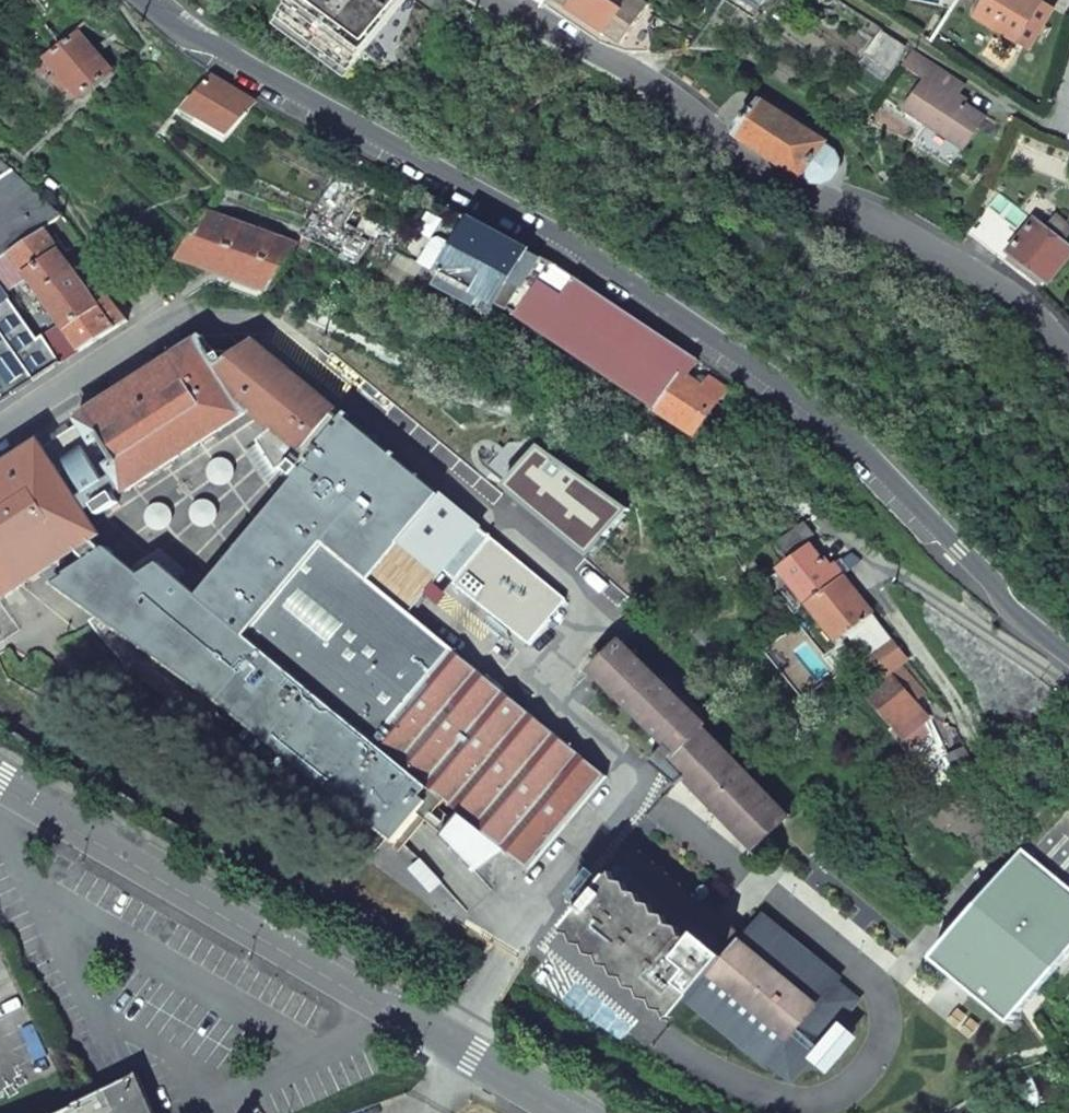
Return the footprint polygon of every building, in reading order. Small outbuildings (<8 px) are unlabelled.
[(95,16),(83,0),(81,0),(49,27),(63,47),(79,33),(95,16)] [(282,22),(349,70),(399,0),(297,0),(282,22)] [(541,8),(543,4),(546,0),(529,0),(541,8)] [(601,43),(617,49),(625,51),(652,53),(659,31),(646,21),(649,16),(644,12),(647,7),(638,0),(627,0),(620,10),(604,0),(546,0),(543,4),(541,8),(544,4),(562,16),(601,43)] [(763,9),(769,0),(749,0),(763,9)] [(975,17),(1018,43),(1041,2),(1037,0),(985,0),(975,17)] [(1029,50),(1052,9),(1041,2),(1018,43),(1029,50)] [(882,32),(867,56),(890,71),(906,48),(882,32)] [(63,47),(35,70),(42,76),(53,65),(60,73),(53,79),(65,92),(72,87),(83,100),(114,73),(79,33),(63,47)] [(923,81),(904,110),(964,149),(984,118),(954,99),(963,84),(912,51),(901,66),(923,81)] [(235,91),(213,78),(187,109),(229,133),(257,104),(235,91)] [(740,125),(733,135),(799,178),(801,176),(812,183),(822,184),(832,180),(837,171),(838,161),(833,151),(822,145),(824,143),(757,99),(751,108),(748,107),(737,124),(740,125)] [(0,159),(0,261),(44,230),(63,217),(0,159)] [(344,165),(303,237),(359,265),(371,242),(341,227),(355,200),(364,206),(377,181),(344,165)] [(432,198),(400,252),(403,254),(391,274),(412,286),(424,265),(446,278),(441,287),(478,308),(483,298),(499,306),(527,250),(500,235),(432,198)] [(1016,230),(987,207),(966,234),(988,252),(995,257),(1002,248),(1016,230)] [(208,212),(180,260),(271,292),(298,245),(208,212)] [(1008,253),(1048,284),(1068,258),(1068,247),(1064,243),(1068,236),(1068,226),(1056,216),(1045,229),(1034,220),(1008,253)] [(4,293),(27,277),(57,323),(81,352),(127,322),(105,292),(93,300),(44,230),(0,261),(0,287),(4,293)] [(1016,230),(1002,248),(1008,253),(1022,235),(1016,230)] [(527,250),(499,306),(518,317),(520,319),(553,264),(527,250)] [(520,319),(650,405),(642,418),(657,428),(665,415),(658,410),(682,374),(688,378),(699,361),(637,320),(553,264),(520,319)] [(60,363),(42,336),(37,339),(4,293),(0,287),(0,403),(60,363)] [(57,323),(46,330),(67,360),(81,352),(57,323)] [(335,410),(253,341),(241,349),(234,339),(227,339),(214,347),(222,360),(217,364),(201,338),(194,342),(242,416),(249,412),(273,431),(264,438),(291,460),(294,463),(335,410)] [(194,342),(77,419),(81,425),(122,488),(125,493),(242,416),(194,342)] [(665,415),(697,436),(727,389),(710,378),(703,388),(688,378),(682,374),(658,410),(665,415)] [(485,534),(343,416),(341,419),(335,414),(337,411),(335,410),(294,463),(302,470),(436,579),(443,571),(456,580),(462,573),(455,568),(485,534)] [(122,488),(81,425),(76,428),(75,428),(48,445),(49,446),(43,449),(84,512),(93,506),(100,516),(119,504),(113,494),(122,488)] [(291,460),(264,438),(260,442),(278,472),(291,460)] [(0,469),(0,601),(76,551),(92,540),(99,536),(84,512),(43,449),(39,443),(24,453),(0,469)] [(567,466),(553,487),(569,500),(564,507),(575,516),(581,508),(608,526),(628,509),(567,466)] [(275,503),(408,613),(436,579),(302,470),(275,503)] [(569,500),(553,487),(548,495),(564,507),(569,500)] [(607,777),(275,503),(197,597),(159,564),(140,577),(129,567),(99,587),(126,628),(105,642),(127,666),(151,686),(178,705),(192,712),(209,720),(218,702),(395,841),(435,794),(461,815),(443,837),(474,871),(504,850),(530,871),(607,777)] [(804,523),(780,541),(790,555),(807,543),(815,536),(804,523)] [(453,584),(551,663),(569,638),(549,620),(565,600),(485,534),(455,568),(462,573),(456,580),(453,584)] [(84,563),(99,587),(129,567),(106,548),(103,551),(92,540),(76,551),(86,561),(84,563)] [(811,547),(789,565),(816,599),(844,577),(834,565),(831,568),(823,559),(821,560),(811,547)] [(600,591),(619,570),(604,557),(586,579),(600,591)] [(834,565),(844,577),(851,571),(842,560),(834,565)] [(63,580),(103,614),(89,623),(96,631),(105,642),(126,628),(99,587),(84,563),(65,575),(67,577),(63,580)] [(816,599),(809,605),(841,643),(874,615),(844,577),(816,599)] [(877,620),(853,639),(869,658),(893,639),(877,620)] [(893,639),(869,658),(883,674),(890,674),(900,666),(908,659),(893,639)] [(619,642),(591,671),(675,754),(668,760),(755,849),(786,819),(702,730),(705,726),(619,642)] [(865,690),(906,738),(926,721),(922,715),(923,714),(914,702),(923,694),(900,666),(890,674),(883,674),(865,690)] [(926,721),(906,738),(914,746),(931,731),(926,721)] [(659,769),(674,784),(682,776),(668,760),(659,769)] [(624,878),(619,884),(691,942),(696,936),(724,958),(743,936),(635,847),(615,871),(624,878)] [(1068,952),(1068,889),(1022,850),(995,882),(959,926),(932,959),(1010,1024),(1068,952)] [(970,868),(940,905),(941,911),(959,926),(995,882),(977,868),(970,868)] [(610,877),(567,929),(577,938),(675,1018),(689,1001),(724,958),(696,936),(691,942),(619,884),(610,877)] [(724,958),(689,1001),(767,1066),(770,1062),(791,1080),(856,1001),(836,985),(839,981),(761,916),(743,936),(724,958)] [(898,922),(884,920),(874,932),(879,946),(893,949),(905,938),(898,922)]
